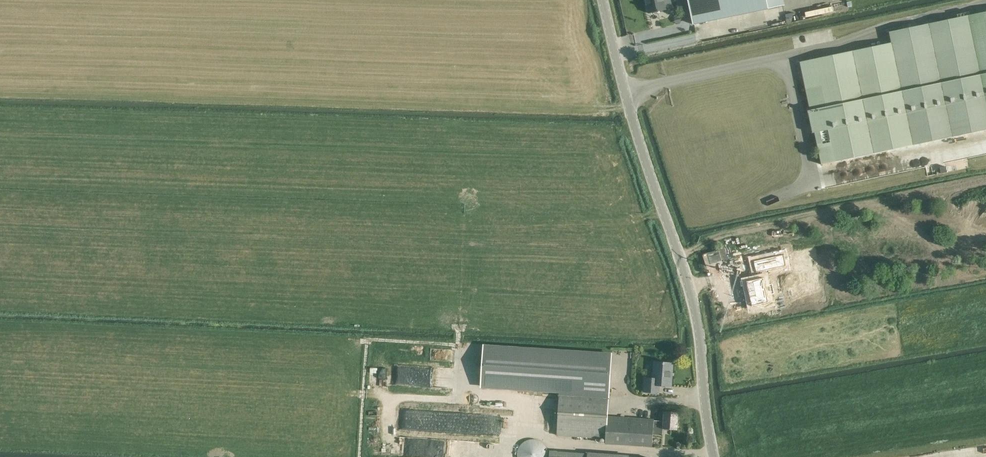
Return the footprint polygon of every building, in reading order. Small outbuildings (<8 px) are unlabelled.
[(648,13),(673,8),(671,0),(646,0),(648,13)] [(693,24),(768,8),(766,0),(688,0),(693,24)] [(800,62),(810,110),(807,110),(808,113),(813,133),(815,132),(821,164),(985,130),(985,11),(889,32),(891,42),(800,62)] [(763,267),(750,271),(755,297),(774,291),(768,265),(766,266),(765,260),(792,251),(789,238),(756,248),(760,261),(762,260),(763,267)] [(725,289),(730,310),(751,305),(746,284),(725,289)] [(559,391),(609,394),(612,354),(484,346),(481,386),(559,391)] [(655,361),(654,378),(646,377),(645,391),(659,392),(659,385),(671,386),(673,363),(655,361)] [(608,416),(609,394),(559,391),(556,435),(605,438),(605,444),(652,447),(653,434),(663,435),(663,429),(677,430),(679,412),(664,410),(663,420),(654,420),(654,419),(608,416)] [(484,418),(484,433),(520,433),(520,419),(484,418)] [(532,439),(530,440),(527,440),(525,441),(523,443),(521,445),(519,447),(518,449),(517,452),(517,455),(517,456),(547,456),(548,455),(547,452),(547,449),(546,447),(544,445),(542,443),(540,441),(538,440),(535,440),(532,439)]
